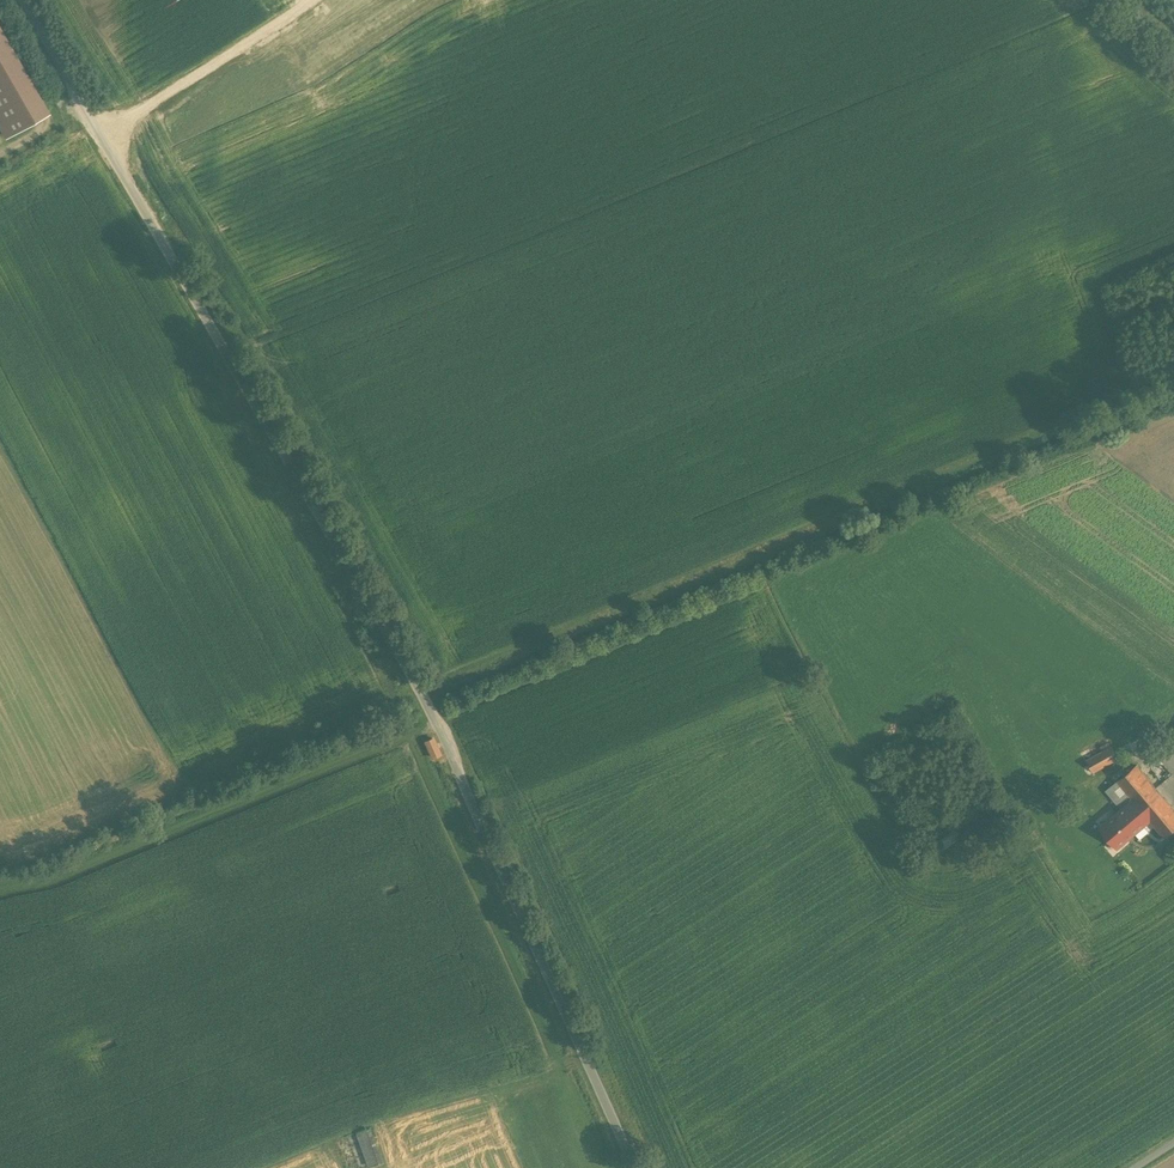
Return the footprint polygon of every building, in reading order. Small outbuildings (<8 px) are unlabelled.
[(7,136),(49,112),(0,27),(0,123),(7,136)] [(424,740),(432,758),(442,754),(434,736),(424,740)] [(1111,745),(1086,759),(1093,772),(1118,758),(1111,745)] [(1118,780),(1150,819),(1164,835),(1173,827),(1173,809),(1137,764),(1118,780)] [(1150,819),(1118,780),(1106,790),(1121,809),(1099,827),(1116,847),(1150,819)] [(368,1131),(355,1136),(367,1164),(380,1159),(368,1131)]
